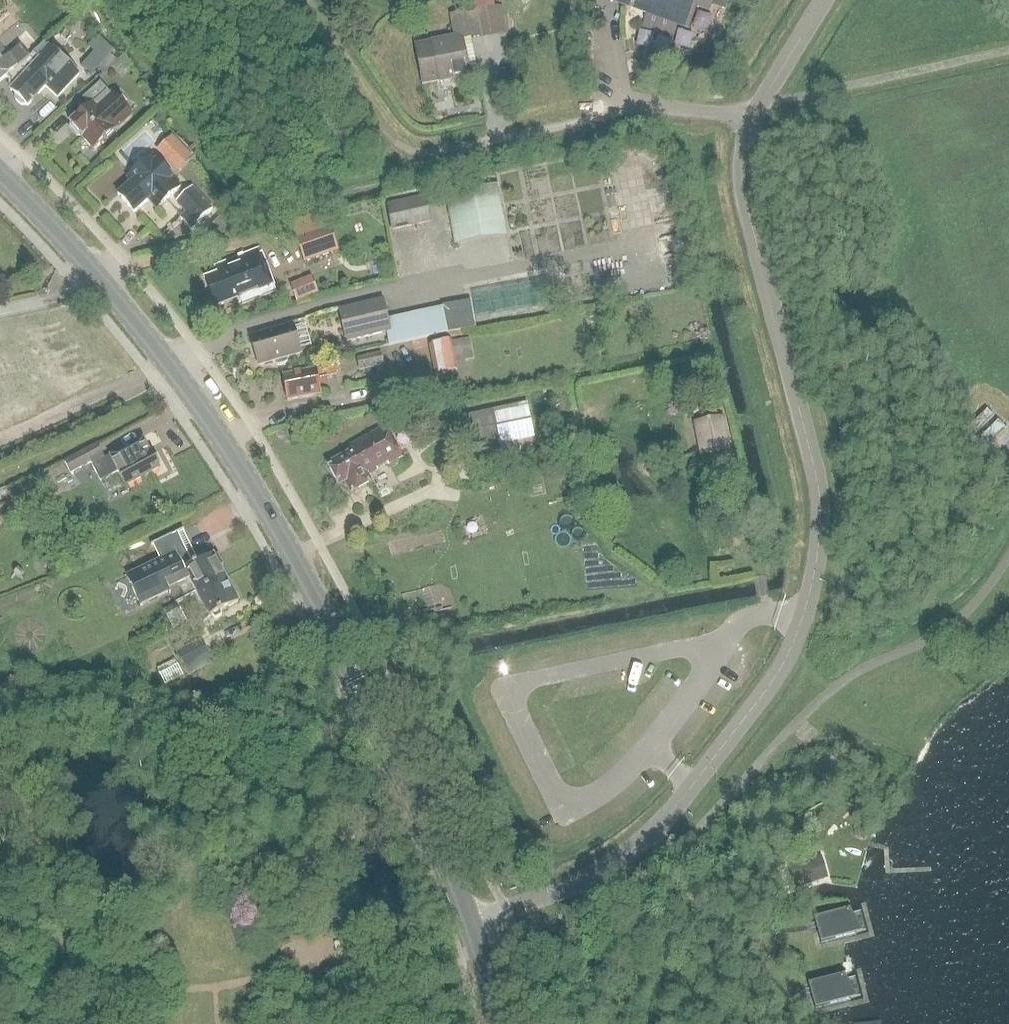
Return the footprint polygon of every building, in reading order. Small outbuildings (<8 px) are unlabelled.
[(439,81),(468,76),(461,41),(507,31),(502,5),(493,6),(491,0),(473,0),(475,9),(451,14),(454,33),(414,41),(422,85),(439,81)] [(648,12),(643,27),(672,38),(678,23),(687,27),(696,4),(703,6),(710,3),(711,0),(614,0),(648,12)] [(30,56),(6,76),(16,85),(10,90),(14,94),(14,98),(21,104),(25,104),(27,106),(45,87),(57,98),(79,75),(45,42),(34,54),(33,53),(30,56)] [(30,56),(21,45),(7,56),(0,47),(0,81),(6,76),(30,56)] [(111,56),(99,45),(80,64),(92,76),(111,56)] [(89,107),(70,123),(93,149),(117,129),(115,127),(127,116),(111,97),(99,83),(82,99),(89,107)] [(174,171),(192,155),(171,131),(154,146),(174,171)] [(127,177),(131,181),(118,194),(134,212),(148,199),(156,208),(180,186),(152,155),(127,177)] [(454,240),(506,232),(497,181),(445,190),(454,240)] [(212,209),(193,186),(176,201),(185,211),(180,216),(190,228),(212,209)] [(385,203),(391,229),(431,221),(425,195),(385,203)] [(226,212),(218,219),(234,235),(245,234),(226,212)] [(319,213),(291,223),(304,263),(338,251),(329,225),(323,227),(319,213)] [(214,223),(197,238),(200,241),(226,237),(214,223)] [(240,305),(274,292),(258,250),(216,266),(218,273),(206,278),(217,306),(238,298),(240,305)] [(311,276),(290,284),(297,301),(318,293),(311,276)] [(398,341),(474,324),(469,298),(392,315),(398,341)] [(383,299),(338,309),(345,342),(390,331),(383,299)] [(286,362),(289,358),(288,355),(301,351),(294,326),(251,338),(259,363),(273,359),(274,362),(278,364),(286,362)] [(459,375),(452,341),(428,345),(435,380),(459,375)] [(384,365),(382,353),(356,359),(358,371),(384,365)] [(317,378),(336,375),(334,362),(316,365),(317,370),(284,375),(288,400),(320,395),(317,378)] [(714,401),(703,403),(706,417),(717,415),(714,401)] [(462,451),(534,436),(527,405),(510,408),(509,405),(470,413),(471,416),(455,420),(462,451)] [(703,453),(728,448),(722,417),(718,418),(718,420),(697,424),(703,453)] [(368,477),(403,458),(386,428),(350,447),(354,453),(329,467),(339,485),(345,481),(352,493),(371,483),(368,477)] [(143,438),(104,460),(95,443),(63,460),(70,472),(90,461),(101,481),(119,471),(127,486),(159,468),(159,467),(160,463),(156,456),(152,455),(143,438)] [(553,459),(556,469),(572,465),(570,455),(553,459)] [(176,554),(127,577),(140,604),(191,580),(198,593),(226,578),(213,554),(184,570),(176,554)] [(211,617),(212,616),(215,618),(221,615),(220,612),(239,602),(226,578),(198,593),(211,617)] [(163,609),(173,628),(187,620),(177,602),(163,609)] [(189,674),(212,661),(200,639),(189,645),(185,637),(181,639),(177,633),(169,638),(189,674)] [(165,684),(183,675),(175,660),(157,669),(165,684)] [(802,827),(789,831),(792,837),(805,834),(802,827)] [(787,867),(794,888),(828,877),(821,856),(787,867)] [(857,908),(809,917),(815,948),(863,939),(857,908)] [(854,975),(806,986),(813,1014),(860,1003),(854,975)]
